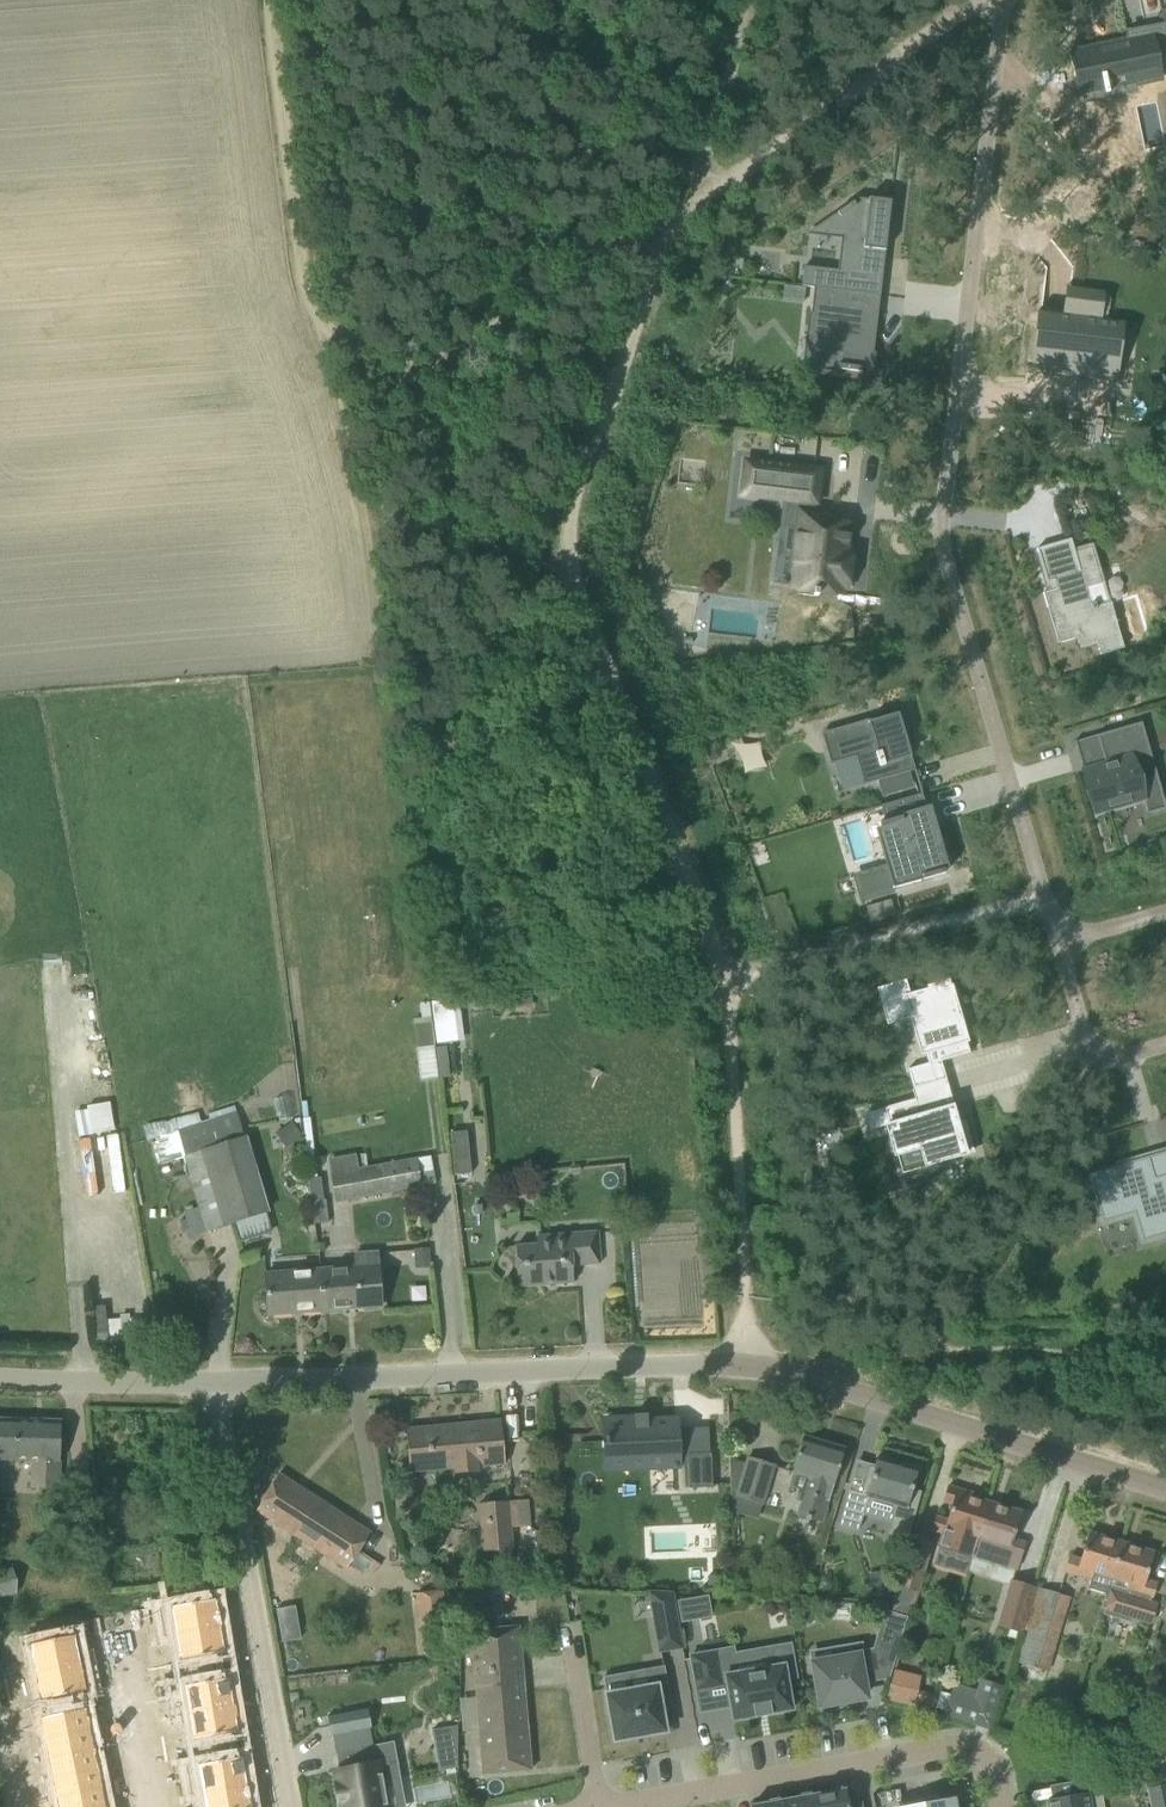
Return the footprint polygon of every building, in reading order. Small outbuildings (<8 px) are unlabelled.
[(1072,51),(1081,94),(1102,89),(1103,95),(1107,94),(1105,84),(1133,78),(1134,83),(1158,78),(1157,73),(1165,71),(1165,35),(1165,28),(1125,36),(1126,40),(1072,51)] [(838,214),(814,230),(846,233),(842,272),(882,276),(888,223),(887,222),(890,202),(877,201),(877,200),(859,198),(858,199),(854,202),(853,201),(837,212),(838,214)] [(804,266),(802,286),(817,288),(823,289),(825,269),(804,266)] [(1030,370),(1029,372),(1045,374),(1046,369),(1055,370),(1054,375),(1117,382),(1117,380),(1114,380),(1120,322),(1098,320),(1101,293),(1104,293),(1105,292),(1065,287),(1065,289),(1068,289),(1065,316),(1036,312),(1036,314),(1040,314),(1033,370),(1030,370)] [(807,333),(806,335),(810,335),(810,334),(813,335),(813,336),(822,337),(819,364),(838,366),(838,369),(861,372),(862,369),(870,370),(872,352),(873,352),(877,318),(876,317),(877,313),(872,312),(872,311),(847,308),(848,292),(823,289),(817,288),(815,305),(811,304),(810,313),(808,333),(807,333)] [(783,525),(799,527),(792,586),(792,588),(814,591),(813,595),(818,596),(819,591),(841,593),(841,586),(846,587),(850,551),(845,551),(848,524),(826,522),(827,515),(808,513),(809,502),(816,503),(819,471),(746,463),(742,494),(782,499),(786,499),(783,525)] [(1070,539),(1036,549),(1038,554),(1039,554),(1047,581),(1052,579),(1055,589),(1046,592),(1043,593),(1057,644),(1077,638),(1080,648),(1096,643),(1100,655),(1123,648),(1110,603),(1102,605),(1097,585),(1100,584),(1090,548),(1074,552),(1073,549),(1070,539)] [(878,719),(823,735),(829,756),(831,762),(838,760),(858,754),(867,784),(877,781),(877,782),(911,772),(910,767),(909,767),(903,746),(906,745),(898,718),(899,718),(898,713),(878,719)] [(1092,786),(1087,787),(1087,789),(1088,789),(1091,800),(1090,800),(1094,813),(1096,813),(1095,811),(1099,810),(1144,797),(1138,775),(1155,770),(1147,744),(1148,744),(1141,723),(1096,736),(1098,741),(1100,741),(1107,766),(1105,766),(1088,771),(1092,786)] [(892,868),(858,878),(861,891),(863,898),(920,881),(945,874),(943,869),(941,862),(941,861),(921,794),(880,806),(881,807),(885,822),(878,824),(880,828),(892,868)] [(905,980),(881,987),(883,994),(884,994),(891,1019),(897,1018),(898,1022),(915,1017),(923,1047),(928,1064),(907,1070),(913,1090),(916,1089),(917,1090),(918,1089),(918,1088),(934,1084),(935,1083),(935,1082),(930,1065),(964,1055),(963,1054),(967,1053),(968,1054),(969,1053),(969,1052),(968,1052),(965,1043),(966,1043),(962,1027),(958,1028),(953,1011),(957,1010),(954,1002),(949,986),(950,985),(948,980),(926,986),(927,990),(910,995),(905,980)] [(490,990),(491,1009),(531,1008),(531,989),(490,990)] [(431,1001),(435,1043),(463,1040),(459,998),(431,1001)] [(415,1046),(419,1080),(438,1078),(431,1022),(417,1024),(420,1046),(415,1046)] [(292,1038),(294,1053),(308,1051),(307,1037),(292,1038)] [(898,1104),(883,1108),(887,1124),(888,1125),(889,1125),(891,1132),(890,1132),(893,1143),(894,1143),(896,1150),(895,1150),(895,1152),(905,1149),(905,1148),(922,1144),(927,1164),(973,1151),(971,1144),(970,1144),(964,1122),(959,1124),(953,1105),(920,1114),(916,1099),(903,1103),(903,1104),(898,1105),(898,1104)] [(143,1128),(146,1140),(157,1137),(165,1162),(183,1156),(206,1232),(268,1213),(245,1136),(243,1136),(236,1112),(235,1112),(233,1107),(207,1115),(208,1120),(201,1122),(198,1114),(177,1121),(176,1118),(143,1128)] [(85,1110),(73,1112),(77,1136),(89,1134),(85,1110)] [(449,1133),(454,1175),(471,1174),(466,1131),(449,1133)] [(422,1185),(417,1158),(417,1156),(329,1173),(335,1202),(422,1185)] [(1088,1174),(1102,1223),(1134,1214),(1142,1242),(1165,1235),(1165,1175),(1155,1178),(1148,1157),(1125,1163),(1126,1166),(1117,1168),(1117,1166),(1116,1166),(1088,1174)] [(308,1179),(311,1202),(323,1200),(320,1177),(308,1179)] [(514,1247),(518,1287),(573,1283),(572,1266),(600,1264),(597,1232),(536,1237),(536,1245),(514,1247)] [(413,1250),(414,1270),(430,1268),(428,1249),(413,1250)] [(354,1268),(322,1270),(325,1311),(381,1306),(376,1253),(353,1255),(354,1268)] [(325,1311),(322,1270),(265,1274),(268,1315),(325,1311)] [(127,1315),(109,1318),(113,1338),(131,1335),(127,1315)] [(606,1438),(605,1438),(605,1445),(606,1445),(607,1467),(649,1465),(648,1454),(674,1453),(676,1453),(675,1442),(677,1442),(676,1435),(675,1435),(674,1419),(647,1420),(647,1418),(647,1414),(645,1414),(645,1417),(635,1417),(635,1415),(633,1415),(633,1417),(605,1418),(606,1438)] [(30,1461),(29,1488),(58,1489),(60,1421),(0,1419),(0,1460),(30,1461)] [(405,1430),(407,1454),(409,1473),(504,1464),(500,1421),(405,1430)] [(795,1514),(817,1521),(827,1485),(833,1486),(844,1449),(803,1437),(788,1486),(797,1489),(793,1500),(799,1502),(795,1514)] [(709,1453),(686,1454),(687,1466),(688,1488),(712,1487),(711,1453),(709,1453)] [(730,1510),(756,1519),(761,1504),(763,1505),(775,1464),(746,1456),(744,1462),(730,1510)] [(848,1491),(838,1525),(857,1531),(863,1516),(870,1498),(895,1505),(891,1524),(888,1540),(905,1545),(921,1492),(913,1490),(917,1469),(876,1458),(874,1466),(873,1467),(869,1465),(861,1493),(849,1489),(848,1491)] [(255,1511),(346,1570),(370,1533),(278,1474),(255,1511)] [(939,1546),(972,1557),(988,1502),(970,1497),(972,1493),(948,1486),(943,1503),(952,1505),(947,1521),(936,1517),(932,1531),(943,1535),(939,1546)] [(478,1505),(481,1552),(490,1551),(490,1561),(512,1559),(508,1502),(478,1505)] [(988,1502),(972,1557),(1014,1570),(1023,1544),(1012,1540),(1020,1512),(988,1502)] [(1088,1588),(1105,1594),(1110,1578),(1111,1579),(1122,1543),(1089,1533),(1080,1561),(1069,1558),(1065,1572),(1090,1580),(1088,1588)] [(892,1606),(912,1607),(931,1540),(912,1534),(892,1606)] [(1156,1584),(1145,1580),(1153,1552),(1122,1543),(1111,1579),(1110,1578),(1105,1594),(1101,1609),(1105,1610),(1104,1614),(1122,1619),(1123,1615),(1150,1624),(1156,1604),(1149,1602),(1150,1598),(1152,1598),(1156,1584)] [(18,1592),(12,1567),(0,1570),(0,1595),(18,1592)] [(886,1591),(884,1579),(867,1581),(869,1593),(886,1591)] [(996,1627),(1021,1634),(1035,1587),(1010,1579),(996,1627)] [(1047,1673),(1070,1597),(1035,1587),(1021,1634),(1013,1662),(1047,1673)] [(170,1607),(159,1609),(164,1637),(175,1635),(220,1628),(219,1624),(220,1623),(218,1613),(216,1602),(216,1600),(201,1602),(199,1588),(168,1593),(170,1607)] [(443,1591),(415,1594),(421,1653),(423,1653),(450,1650),(443,1591)] [(675,1615),(671,1593),(648,1592),(658,1652),(681,1648),(675,1615)] [(130,1596),(118,1598),(121,1613),(132,1611),(130,1596)] [(710,1616),(706,1597),(678,1602),(681,1621),(710,1616)] [(109,1614),(97,1616),(100,1632),(112,1630),(109,1614)] [(896,1654),(905,1622),(887,1617),(877,1649),(896,1654)] [(468,1630),(481,1774),(525,1771),(531,1771),(519,1625),(468,1630)] [(220,1628),(175,1635),(179,1659),(178,1659),(179,1661),(181,1674),(212,1668),(210,1656),(225,1653),(224,1651),(220,1628)] [(75,1636),(29,1645),(30,1647),(35,1672),(80,1662),(75,1638),(75,1636)] [(791,1710),(786,1679),(795,1677),(789,1645),(764,1649),(767,1668),(736,1673),(732,1649),(690,1656),(696,1695),(727,1690),(732,1720),(753,1717),(754,1718),(770,1715),(770,1714),(791,1710)] [(861,1678),(872,1676),(869,1655),(855,1656),(854,1650),(832,1654),(833,1661),(814,1664),(821,1709),(849,1704),(848,1700),(864,1697),(861,1678)] [(80,1662),(35,1672),(41,1699),(40,1699),(41,1701),(91,1690),(85,1661),(80,1662)] [(134,1666),(122,1668),(125,1683),(137,1681),(134,1666)] [(661,1711),(671,1709),(664,1666),(643,1670),(646,1688),(606,1695),(614,1741),(665,1732),(661,1711)] [(888,1698),(916,1703),(922,1673),(894,1667),(888,1698)] [(184,1687),(172,1689),(177,1716),(188,1714),(233,1707),(229,1681),(229,1679),(215,1681),(212,1668),(181,1674),(184,1687)] [(137,1681),(125,1683),(128,1699),(139,1697),(137,1681)] [(118,1686),(106,1689),(109,1704),(120,1702),(118,1686)] [(942,1717),(988,1731),(999,1696),(976,1689),(974,1697),(950,1690),(942,1717)] [(233,1707),(188,1714),(192,1738),(192,1740),(195,1753),(226,1748),(224,1735),(238,1732),(238,1730),(237,1730),(233,1707)] [(84,1709),(40,1718),(44,1739),(89,1730),(84,1709)] [(122,1711),(110,1713),(112,1725),(124,1723),(122,1711)] [(124,1723),(112,1725),(114,1737),(126,1735),(124,1723)] [(89,1730),(44,1739),(48,1759),(93,1749),(89,1730)] [(334,1771),(336,1785),(335,1785),(338,1803),(339,1803),(340,1806),(388,1806),(383,1781),(400,1778),(393,1742),(360,1748),(362,1766),(339,1770),(334,1771)] [(148,1745),(136,1747),(139,1762),(151,1760),(148,1745)] [(197,1766),(186,1768),(190,1796),(202,1794),(247,1786),(242,1760),(243,1760),(242,1758),(228,1760),(226,1748),(195,1753),(197,1766)] [(93,1749),(48,1759),(52,1778),(97,1769),(93,1749)] [(129,1751),(117,1753),(119,1764),(131,1762),(129,1751)] [(151,1760),(139,1762),(142,1778),(153,1776),(151,1760)] [(131,1762),(119,1764),(121,1777),(133,1775),(131,1762)] [(97,1769),(52,1778),(56,1798),(101,1789),(97,1769)] [(202,1794),(204,1806),(250,1806),(249,1799),(247,1788),(247,1786),(202,1794)] [(1146,1790),(1150,1806),(1165,1806),(1165,1786),(1163,1786),(1146,1790)] [(56,1798),(58,1806),(105,1806),(101,1789),(56,1798)] [(861,1801),(848,1804),(845,1789),(813,1795),(815,1806),(862,1806),(861,1801)] [(136,1790),(124,1792),(126,1804),(138,1802),(136,1790)] [(1087,1796),(1087,1794),(1047,1801),(1048,1806),(1089,1806),(1087,1796)] [(813,1795),(782,1800),(783,1806),(815,1806),(813,1795)]
